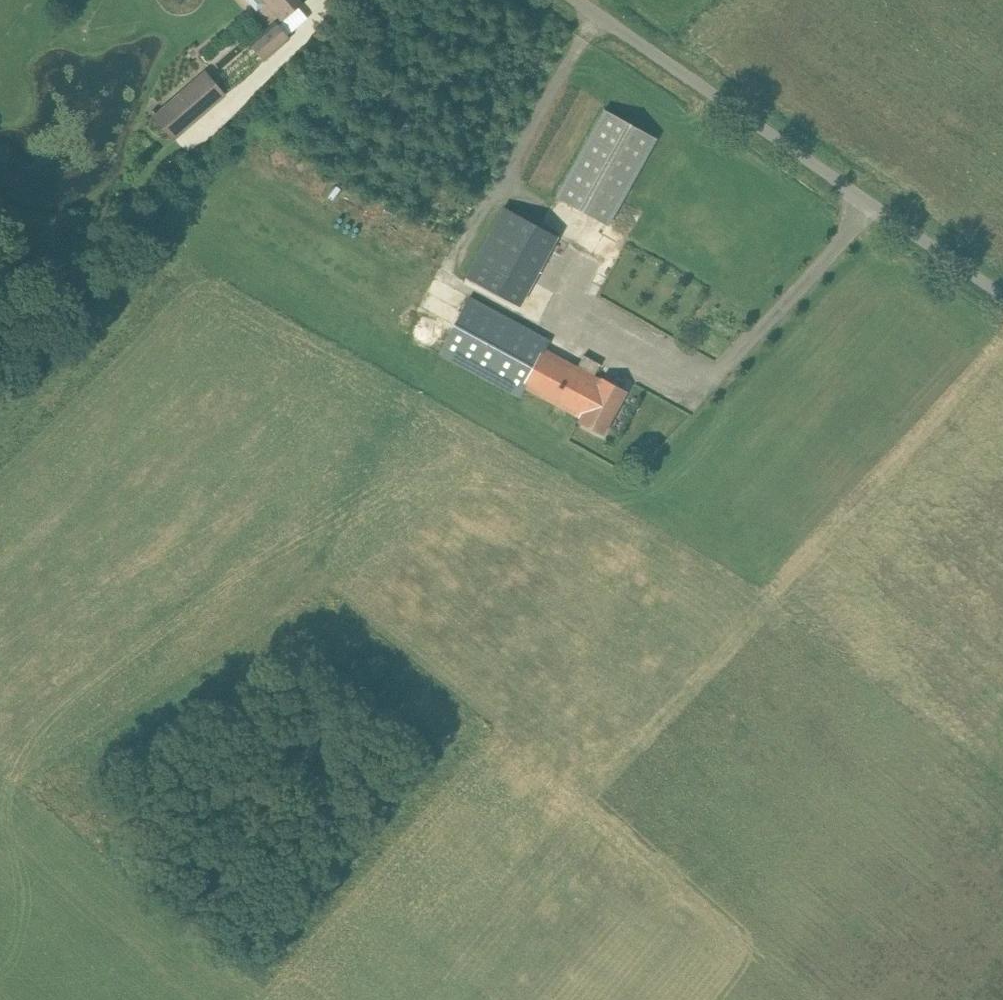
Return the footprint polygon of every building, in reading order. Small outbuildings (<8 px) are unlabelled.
[(284,21),(307,1),(306,0),(266,0),(284,21)] [(265,61),(289,39),(275,21),(250,44),(265,61)] [(205,71),(152,115),(174,140),(227,96),(205,71)] [(609,226),(657,138),(605,109),(556,196),(609,226)] [(504,206),(466,277),(521,306),(558,236),(504,206)] [(600,364),(584,355),(578,366),(544,348),(549,340),(470,297),(440,353),(519,395),(523,387),(580,417),(578,421),(603,435),(627,391),(602,377),(601,379),(594,375),(600,364)]
